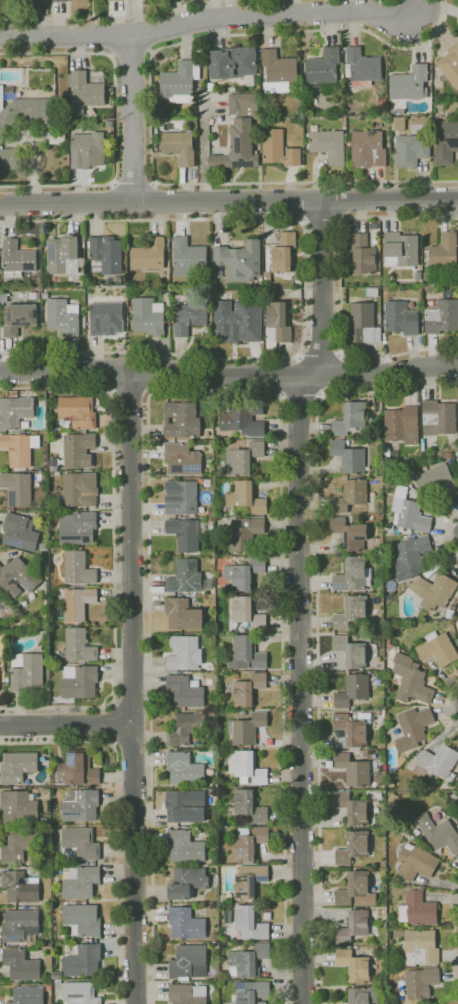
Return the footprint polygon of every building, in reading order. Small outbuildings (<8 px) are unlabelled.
[(446,50),(457,41),(457,90),(457,91),(457,90),(435,63),(448,52),(446,50)] [(306,88),(305,82),(306,82),(305,60),(306,60),(306,59),(322,58),(322,59),(325,59),(324,47),(339,46),(340,64),(336,64),(337,82),(333,82),(334,83),(325,83),(325,87),(306,88)] [(352,87),(352,82),(351,82),(351,77),(345,77),(345,64),(347,64),(346,47),(361,46),(362,56),(366,56),(367,57),(381,57),(382,80),(371,80),(371,86),(352,87)] [(246,86),(245,75),(243,75),(242,77),(236,78),(235,76),(235,78),(229,78),(229,79),(216,80),(216,77),(211,78),(209,60),(211,60),(211,51),(220,51),(220,49),(229,48),(236,48),(236,49),(237,49),(237,48),(242,48),(245,48),(245,47),(253,47),(256,47),(257,74),(254,75),(255,86),(246,86)] [(264,93),(264,82),(267,82),(266,66),(263,67),(262,49),(277,48),(277,59),(297,58),(298,82),(289,83),(290,92),(264,93)] [(194,102),(171,102),(171,97),(161,97),(161,72),(179,72),(179,60),(194,60),(194,61),(201,61),(201,79),(195,79),(195,94),(194,94),(194,102)] [(421,100),(412,100),(412,99),(389,99),(389,75),(412,74),(412,64),(427,64),(427,82),(423,82),(423,87),(428,87),(428,97),(424,98),(424,99),(421,99),(421,100)] [(72,116),(72,101),(75,101),(74,88),(73,88),(73,87),(69,87),(69,74),(73,74),(73,70),(87,70),(88,84),(106,83),(107,105),(85,106),(85,115),(72,116)] [(2,147),(0,146),(0,85),(4,85),(4,109),(15,99),(57,98),(57,128),(44,128),(44,122),(36,122),(37,130),(29,131),(29,120),(28,120),(24,119),(24,113),(21,113),(21,116),(7,131),(2,147)] [(207,101),(206,94),(225,93),(225,100),(207,101)] [(258,167),(209,167),(209,155),(225,155),(225,152),(231,152),(231,124),(235,124),(235,118),(235,114),(229,115),(229,93),(258,93),(258,114),(252,114),(252,117),(252,145),(253,145),(253,151),(257,151),(257,154),(258,154),(258,167)] [(377,105),(376,98),(386,97),(386,104),(377,105)] [(391,131),(390,117),(404,117),(405,130),(391,131)] [(434,121),(457,121),(457,151),(452,151),(452,165),(434,165),(434,121)] [(329,166),(328,152),(310,153),(309,132),(311,132),(311,125),(318,125),(318,131),(344,130),(345,166),(329,166)] [(180,167),(180,154),(173,154),(173,153),(161,153),(161,133),(186,132),(186,127),(191,127),(191,132),(192,132),(193,150),(194,150),(194,167),(180,167)] [(301,166),(286,166),(286,163),(283,164),(283,163),(262,163),(262,129),(284,129),(284,156),(286,156),(286,148),(301,148),(301,166)] [(374,168),(369,168),(368,168),(364,168),(363,167),(351,167),(352,146),(346,146),(346,140),(351,140),(351,131),(371,131),(371,130),(379,130),(379,131),(383,131),(383,148),(386,148),(386,166),(374,166),(374,168)] [(66,144),(64,144),(51,144),(51,131),(66,131),(66,144)] [(72,169),(72,153),(73,153),(72,134),(93,134),(93,132),(105,131),(106,156),(87,157),(87,169),(72,169)] [(396,168),(395,136),(417,136),(417,139),(430,139),(430,158),(417,158),(417,167),(396,168)] [(23,169),(0,169),(0,149),(23,148),(23,169)] [(456,266),(429,266),(429,246),(438,246),(438,244),(442,244),(442,231),(457,231),(457,248),(456,248),(456,266)] [(271,281),(263,281),(263,272),(266,272),(266,249),(271,249),(271,247),(280,247),(280,232),(296,232),(295,248),(292,248),(293,263),(292,263),(292,273),(274,273),(274,271),(271,271),(271,281)] [(418,266),(397,266),(397,265),(385,265),(385,257),(384,257),(384,243),(384,232),(400,232),(400,235),(418,235),(418,266)] [(354,274),(351,234),(367,233),(368,248),(376,247),(377,257),(375,257),(375,263),(376,263),(377,273),(354,274)] [(66,274),(47,274),(47,242),(46,242),(46,239),(50,239),(50,238),(56,238),(56,239),(63,239),(63,237),(66,237),(66,235),(74,235),(74,237),(79,237),(79,257),(84,257),(84,267),(78,267),(78,273),(66,273),(66,274)] [(102,275),(102,272),(92,272),(91,261),(90,238),(104,237),(104,236),(115,236),(115,240),(122,240),(123,274),(102,275)] [(174,277),(173,236),(188,236),(188,246),(206,246),(206,270),(193,270),(193,276),(174,277)] [(164,269),(132,270),(131,248),(149,248),(149,237),(164,237),(165,249),(164,249),(164,269)] [(4,279),(4,271),(2,271),(2,256),(4,256),(4,251),(3,251),(3,238),(18,238),(18,250),(37,250),(37,252),(37,269),(37,271),(22,271),(22,278),(19,278),(19,279),(4,279)] [(254,282),(226,282),(226,266),(213,266),(213,247),(228,246),(229,250),(239,249),(239,248),(245,248),(245,239),(260,239),(261,277),(254,277),(254,282)] [(431,282),(422,282),(422,272),(431,272),(431,282)] [(378,297),(367,296),(367,288),(378,288),(378,297)] [(8,303),(0,303),(0,293),(8,293),(8,303)] [(163,335),(148,335),(148,333),(133,333),(133,330),(133,298),(152,298),(152,303),(163,303),(163,335)] [(79,336),(62,336),(62,330),(47,330),(47,326),(48,299),(67,299),(67,304),(79,305),(79,313),(79,336)] [(440,334),(425,334),(425,309),(437,309),(437,307),(435,307),(435,300),(457,299),(457,330),(440,331),(440,334)] [(260,342),(261,301),(214,300),(214,341),(260,342)] [(418,335),(403,335),(403,332),(385,332),(385,301),(408,301),(408,309),(406,309),(406,310),(419,310),(419,318),(420,318),(420,322),(418,322),(418,335)] [(104,336),(90,336),(90,303),(123,302),(123,325),(104,325),(104,336)] [(276,343),(276,341),(267,341),(267,303),(288,302),(289,327),(291,327),(292,343),(276,343)] [(351,343),(350,303),(374,303),(374,327),(380,327),(381,342),(351,343)] [(4,337),(4,324),(5,324),(5,304),(8,304),(8,305),(37,304),(38,325),(26,325),(26,327),(18,327),(19,337),(4,337)] [(189,337),(175,337),(175,305),(207,305),(207,312),(212,312),(212,321),(207,321),(207,325),(189,325),(189,337)] [(96,429),(72,429),(72,417),(58,417),(58,397),(93,397),(93,412),(96,412),(96,429)] [(20,430),(0,430),(0,413),(0,398),(34,398),(34,417),(20,418),(20,430)] [(434,434),(424,434),(424,425),(423,425),(422,400),(438,400),(438,403),(455,403),(456,434),(434,434)] [(189,440),(174,440),(174,438),(164,438),(164,402),(196,402),(196,417),(200,417),(200,438),(189,438),(189,440)] [(264,437),(248,437),(248,435),(242,435),(242,428),(229,429),(221,432),(221,415),(229,415),(229,402),(262,402),(262,415),(251,415),(252,421),(263,421),(264,437)] [(348,436),(332,436),(331,420),(344,420),(344,402),(365,402),(365,412),(364,412),(364,420),(365,420),(365,428),(356,428),(356,431),(347,431),(348,436)] [(405,445),(405,440),(385,441),(384,410),(402,410),(402,406),(418,406),(419,445),(405,445)] [(85,468),(64,468),(64,458),(64,434),(96,434),(96,448),(88,448),(88,456),(85,456),(85,468)] [(8,449),(0,449),(0,435),(12,435),(40,435),(39,448),(31,448),(31,468),(26,468),(26,471),(14,471),(14,468),(10,468),(10,454),(8,451),(8,449)] [(201,476),(192,475),(167,475),(168,460),(164,460),(165,443),(174,443),(174,440),(188,440),(187,443),(189,443),(189,451),(198,451),(202,455),(201,476)] [(240,478),(240,475),(226,475),(226,450),(244,449),(244,442),(249,442),(249,441),(264,440),(264,457),(252,457),(252,466),(250,466),(250,474),(250,477),(240,478)] [(365,474),(342,474),(342,461),(341,461),(341,456),(330,456),(330,441),(349,441),(349,446),(345,446),(345,449),(365,448),(365,474)] [(384,461),(384,448),(390,447),(390,451),(398,451),(398,455),(401,455),(404,457),(406,456),(409,454),(410,455),(414,454),(421,444),(422,457),(404,459),(398,460),(384,461)] [(451,470),(450,465),(448,466),(447,460),(446,460),(445,453),(453,451),(456,470),(451,470)] [(454,481),(457,490),(457,496),(445,501),(441,489),(428,495),(425,488),(417,492),(411,478),(446,464),(453,481),(454,481)] [(9,488),(0,488),(0,474),(31,473),(32,507),(9,507),(9,488)] [(97,507),(63,507),(63,504),(57,504),(57,496),(63,496),(63,473),(86,473),(86,492),(97,492),(97,507)] [(267,514),(251,514),(251,506),(235,507),(235,506),(225,506),(225,494),(229,491),(233,491),(233,481),(239,481),(239,478),(249,478),(249,481),(255,481),(255,498),(267,498),(267,514)] [(347,513),(332,513),(332,498),(344,498),(343,480),(367,480),(367,504),(351,505),(351,512),(347,512),(347,513)] [(197,514),(165,515),(165,500),(175,500),(175,493),(176,493),(176,482),(197,482),(197,514)] [(430,533),(396,526),(397,525),(393,524),(395,512),(391,511),(396,485),(408,487),(405,500),(421,503),(419,511),(421,512),(421,516),(432,518),(430,533)] [(416,501),(407,492),(411,487),(421,496),(416,501)] [(93,545),(59,544),(59,515),(74,515),(74,512),(78,512),(94,512),(94,510),(98,510),(97,532),(93,532),(93,545)] [(36,552),(3,542),(7,528),(4,527),(8,511),(30,517),(30,519),(34,520),(32,529),(42,532),(36,552)] [(364,551),(344,551),(344,533),(330,533),(329,517),(345,517),(345,525),(369,525),(369,540),(364,540),(364,551)] [(254,553),(230,553),(230,519),(232,519),(264,519),(265,534),(253,534),(254,553)] [(198,553),(178,553),(177,539),(177,535),(176,534),(166,534),(165,520),(179,520),(198,520),(205,520),(205,533),(198,533),(198,553)] [(393,535),(383,535),(383,525),(393,525),(393,529),(399,529),(399,535),(393,535)] [(423,570),(415,578),(403,580),(403,581),(397,582),(394,567),(395,567),(394,562),(395,561),(395,559),(399,558),(396,544),(405,542),(404,539),(414,537),(415,539),(429,536),(432,551),(420,554),(420,556),(426,555),(428,565),(423,566),(423,570)] [(97,583),(65,583),(66,551),(67,551),(67,547),(77,547),(77,551),(86,551),(86,569),(92,569),(92,563),(97,563),(97,583)] [(366,591),(360,591),(332,591),(332,574),(345,574),(345,557),(358,557),(358,554),(361,554),(361,556),(366,556),(366,563),(365,563),(365,568),(372,568),(372,579),(371,579),(371,586),(366,586),(366,591)] [(8,593),(0,584),(0,564),(3,567),(9,561),(10,563),(19,555),(31,567),(32,567),(44,580),(31,593),(21,582),(17,585),(23,591),(14,600),(8,593)] [(252,591),(233,591),(233,587),(232,587),(232,579),(224,579),(224,566),(232,566),(241,566),(241,562),(250,562),(249,557),(265,557),(266,573),(252,573),(252,583),(252,591)] [(215,594),(211,594),(211,589),(202,589),(202,591),(166,592),(165,577),(175,577),(175,570),(177,570),(177,559),(197,559),(197,572),(201,572),(201,579),(211,579),(212,587),(215,587),(215,594)] [(440,572),(457,582),(457,585),(450,598),(444,609),(437,605),(432,613),(425,609),(420,604),(424,598),(406,588),(420,576),(421,578),(432,584),(440,572)] [(86,621),(66,621),(65,599),(58,599),(58,589),(85,588),(98,588),(98,602),(86,602),(86,621)] [(203,629),(169,630),(169,614),(166,614),(166,597),(171,597),(171,598),(189,598),(189,610),(203,610),(203,615),(204,615),(204,618),(203,618),(203,629)] [(333,630),(333,614),(346,614),(345,597),(360,597),(360,600),(366,600),(366,602),(366,615),(367,615),(367,621),(349,622),(349,629),(333,630)] [(250,630),(250,622),(236,622),(236,619),(233,619),(232,598),(251,598),(252,610),(254,610),(254,614),(266,614),(267,630),(250,630)] [(32,628),(24,621),(28,617),(35,624),(32,628)] [(9,629),(8,621),(20,620),(21,627),(9,629)] [(99,660),(88,660),(67,660),(67,627),(87,627),(87,646),(99,646),(99,660)] [(445,632),(457,655),(457,659),(441,668),(434,656),(422,662),(414,648),(427,641),(424,636),(434,631),(438,636),(445,632)] [(267,669),(251,669),(251,660),(248,660),(248,669),(228,669),(228,660),(233,659),(233,657),(233,636),(255,635),(255,653),(267,653),(267,669)] [(347,669),(346,651),(332,651),(332,635),(348,635),(348,644),(365,643),(365,647),(368,647),(368,653),(364,653),(365,662),(366,662),(366,669),(347,669)] [(198,670),(166,670),(166,656),(176,656),(176,646),(178,646),(178,636),(198,636),(198,670)] [(429,705),(413,699),(413,698),(409,696),(406,702),(395,698),(403,676),(391,672),(395,663),(392,662),(396,652),(411,657),(410,658),(413,660),(412,662),(419,665),(417,670),(426,673),(423,681),(425,682),(423,686),(435,691),(429,705)] [(31,690),(10,690),(10,688),(12,688),(12,668),(12,653),(44,653),(44,687),(31,687),(31,690)] [(62,698),(62,678),(65,678),(65,666),(98,666),(99,682),(96,682),(96,696),(77,697),(77,698),(62,698)] [(185,710),(182,710),(182,706),(175,706),(175,691),(171,691),(171,693),(168,693),(168,673),(170,673),(170,674),(190,674),(190,675),(200,676),(200,686),(205,686),(205,706),(201,706),(201,707),(197,707),(197,706),(185,706),(185,710)] [(233,708),(233,698),(234,698),(233,689),(233,682),(251,681),(251,673),(266,673),(267,688),(254,689),(255,707),(233,708)] [(334,708),(333,693),(346,693),(346,675),(368,675),(369,699),(349,700),(349,708),(334,708)] [(399,754),(394,740),(404,736),(396,716),(414,708),(416,713),(430,707),(435,721),(424,726),(425,730),(423,731),(427,739),(418,743),(419,746),(399,754)] [(191,745),(168,745),(168,729),(175,729),(174,713),(198,713),(198,711),(202,711),(203,713),(206,713),(206,733),(191,733),(191,745)] [(233,746),(233,734),(228,734),(228,721),(252,720),(252,712),(267,712),(267,727),(256,727),(256,745),(233,746)] [(359,751),(348,751),(348,749),(334,749),(334,737),(335,737),(335,730),(333,730),(333,714),(348,713),(348,717),(351,716),(351,720),(363,720),(363,722),(367,722),(367,728),(366,728),(366,740),(367,740),(367,747),(359,747),(359,751)] [(441,743),(457,752),(457,759),(446,780),(431,771),(430,772),(415,764),(423,749),(434,756),(441,743)] [(67,786),(55,787),(54,771),(59,771),(58,763),(66,763),(66,750),(91,750),(91,768),(100,768),(100,783),(91,783),(91,784),(85,784),(85,783),(67,784),(67,786)] [(205,784),(172,784),(172,771),(168,771),(168,750),(171,750),(171,752),(191,752),(191,764),(205,764),(205,784)] [(269,784),(253,785),(253,775),(249,775),(249,783),(240,783),(240,776),(235,776),(235,773),(235,766),(228,766),(228,760),(233,760),(233,755),(235,755),(235,750),(256,750),(257,768),(269,768),(269,784)] [(25,784),(2,784),(2,768),(4,768),(4,752),(39,752),(39,772),(38,772),(38,773),(34,773),(34,772),(25,772),(25,784)] [(347,787),(346,768),(334,768),(334,753),(350,753),(350,761),(369,761),(370,786),(347,787)] [(79,821),(63,821),(63,818),(59,818),(59,810),(63,810),(63,801),(71,802),(71,789),(78,789),(97,789),(100,789),(100,806),(98,806),(97,820),(79,820),(79,821)] [(258,824),(258,823),(253,823),(253,815),(242,815),(242,813),(237,813),(236,796),(235,796),(235,789),(256,789),(256,790),(256,807),(269,807),(269,822),(260,823),(260,824),(258,824)] [(171,823),(169,823),(169,805),(176,805),(175,790),(206,790),(206,810),(191,810),(191,823),(171,823)] [(20,822),(5,822),(5,807),(3,807),(3,791),(25,791),(38,791),(38,802),(39,802),(39,821),(20,821),(20,822)] [(368,826),(348,826),(348,808),(334,808),(334,792),(349,791),(349,800),(368,800),(368,806),(366,806),(366,819),(368,819),(368,826)] [(457,833),(457,853),(454,856),(447,845),(444,847),(442,846),(434,851),(413,820),(426,812),(429,816),(428,816),(435,827),(447,819),(457,833)] [(256,861),(236,861),(236,856),(237,856),(237,841),(235,841),(235,836),(239,836),(239,828),(249,827),(249,835),(254,835),(254,827),(270,827),(270,843),(256,843),(256,861)] [(101,859),(78,859),(78,847),(63,847),(63,828),(94,828),(94,843),(101,843),(101,859)] [(417,837),(411,833),(415,828),(421,833),(417,837)] [(2,863),(2,845),(9,845),(9,830),(39,829),(39,849),(25,850),(25,862),(5,862),(5,863),(2,863)] [(206,861),(172,861),(172,848),(169,848),(168,829),(192,829),(192,842),(206,841),(206,861)] [(351,865),(335,866),(335,850),(346,850),(346,831),(350,831),(369,831),(369,838),(368,838),(368,852),(369,852),(369,857),(351,857),(351,865)] [(411,883),(397,875),(399,870),(397,869),(401,863),(397,861),(407,842),(414,846),(415,845),(441,860),(430,879),(417,872),(411,883)] [(94,898),(64,899),(64,879),(70,879),(70,867),(79,867),(79,866),(99,866),(99,864),(101,864),(101,885),(99,885),(98,883),(93,883),(94,898)] [(253,902),(250,902),(250,900),(236,900),(236,891),(236,883),(236,874),(240,874),(240,866),(269,865),(269,881),(257,881),(257,894),(256,894),(256,899),(253,899),(253,902)] [(173,900),(169,900),(169,883),(175,883),(175,867),(191,867),(191,868),(207,868),(207,876),(210,876),(210,891),(205,891),(205,889),(205,887),(192,887),(192,899),(173,899),(173,900)] [(24,902),(8,902),(8,887),(3,887),(2,870),(9,870),(9,871),(25,870),(25,878),(40,877),(40,882),(41,902),(24,902)] [(377,906),(356,906),(356,896),(352,896),(352,905),(337,905),(337,889),(349,889),(349,870),(370,871),(369,893),(377,893),(377,906)] [(418,886),(418,890),(424,890),(424,902),(438,902),(438,924),(409,925),(409,922),(400,922),(400,905),(407,905),(406,884),(418,886)] [(101,938),(99,938),(99,936),(93,936),(93,937),(90,937),(90,936),(88,936),(88,937),(85,937),(85,936),(79,936),(79,935),(72,935),(72,926),(68,926),(68,925),(64,925),(64,905),(98,905),(98,917),(102,917),(101,938)] [(270,939),(254,939),(255,931),(236,931),(236,927),(237,927),(237,910),(236,910),(236,905),(258,905),(258,923),(270,923),(270,939)] [(207,938),(190,938),(190,937),(173,938),(172,923),(170,923),(170,907),(174,906),(174,907),(192,907),(193,918),(207,918),(207,938)] [(337,944),(336,928),(350,927),(349,919),(351,919),(350,910),(369,909),(369,920),(375,920),(375,935),(352,935),(352,943),(337,944)] [(27,942),(6,942),(3,942),(3,925),(6,925),(7,910),(40,910),(40,934),(27,934),(27,942)] [(416,966),(407,966),(407,952),(406,952),(406,930),(436,930),(436,947),(440,947),(440,963),(427,963),(427,964),(416,964),(416,966)] [(80,976),(65,976),(65,956),(78,956),(78,943),(102,943),(102,960),(99,960),(99,975),(80,975),(80,976)] [(261,977),(238,977),(238,975),(230,976),(230,966),(229,966),(229,951),(255,951),(255,943),(271,943),(271,958),(259,959),(259,967),(261,967),(261,977)] [(190,980),(180,980),(180,975),(170,975),(170,958),(173,958),(173,960),(177,960),(177,945),(208,945),(207,977),(190,976),(190,980)] [(42,980),(11,980),(11,965),(4,965),(4,948),(27,948),(27,960),(42,960),(42,980)] [(349,982),(349,965),(337,965),(337,949),(352,949),(352,957),(371,957),(371,981),(349,982)] [(420,999),(420,997),(408,998),(406,971),(424,969),(440,968),(441,983),(429,984),(429,987),(431,987),(431,997),(430,997),(430,998),(420,999)] [(259,997),(259,1003),(238,1003),(238,1002),(230,1003),(230,991),(237,991),(237,990),(245,990),(245,982),(270,981),(270,997),(259,997)] [(102,997),(102,1003),(65,1003),(65,982),(95,982),(95,997),(102,997)] [(208,985),(208,1003),(174,1003),(170,1003),(170,984),(193,984),(193,985),(208,985)] [(45,987),(45,1003),(7,1003),(7,1002),(14,1002),(14,987),(45,987)] [(371,1002),(371,1003),(349,1003),(349,989),(351,989),(351,987),(378,987),(378,1002),(371,1002)]
